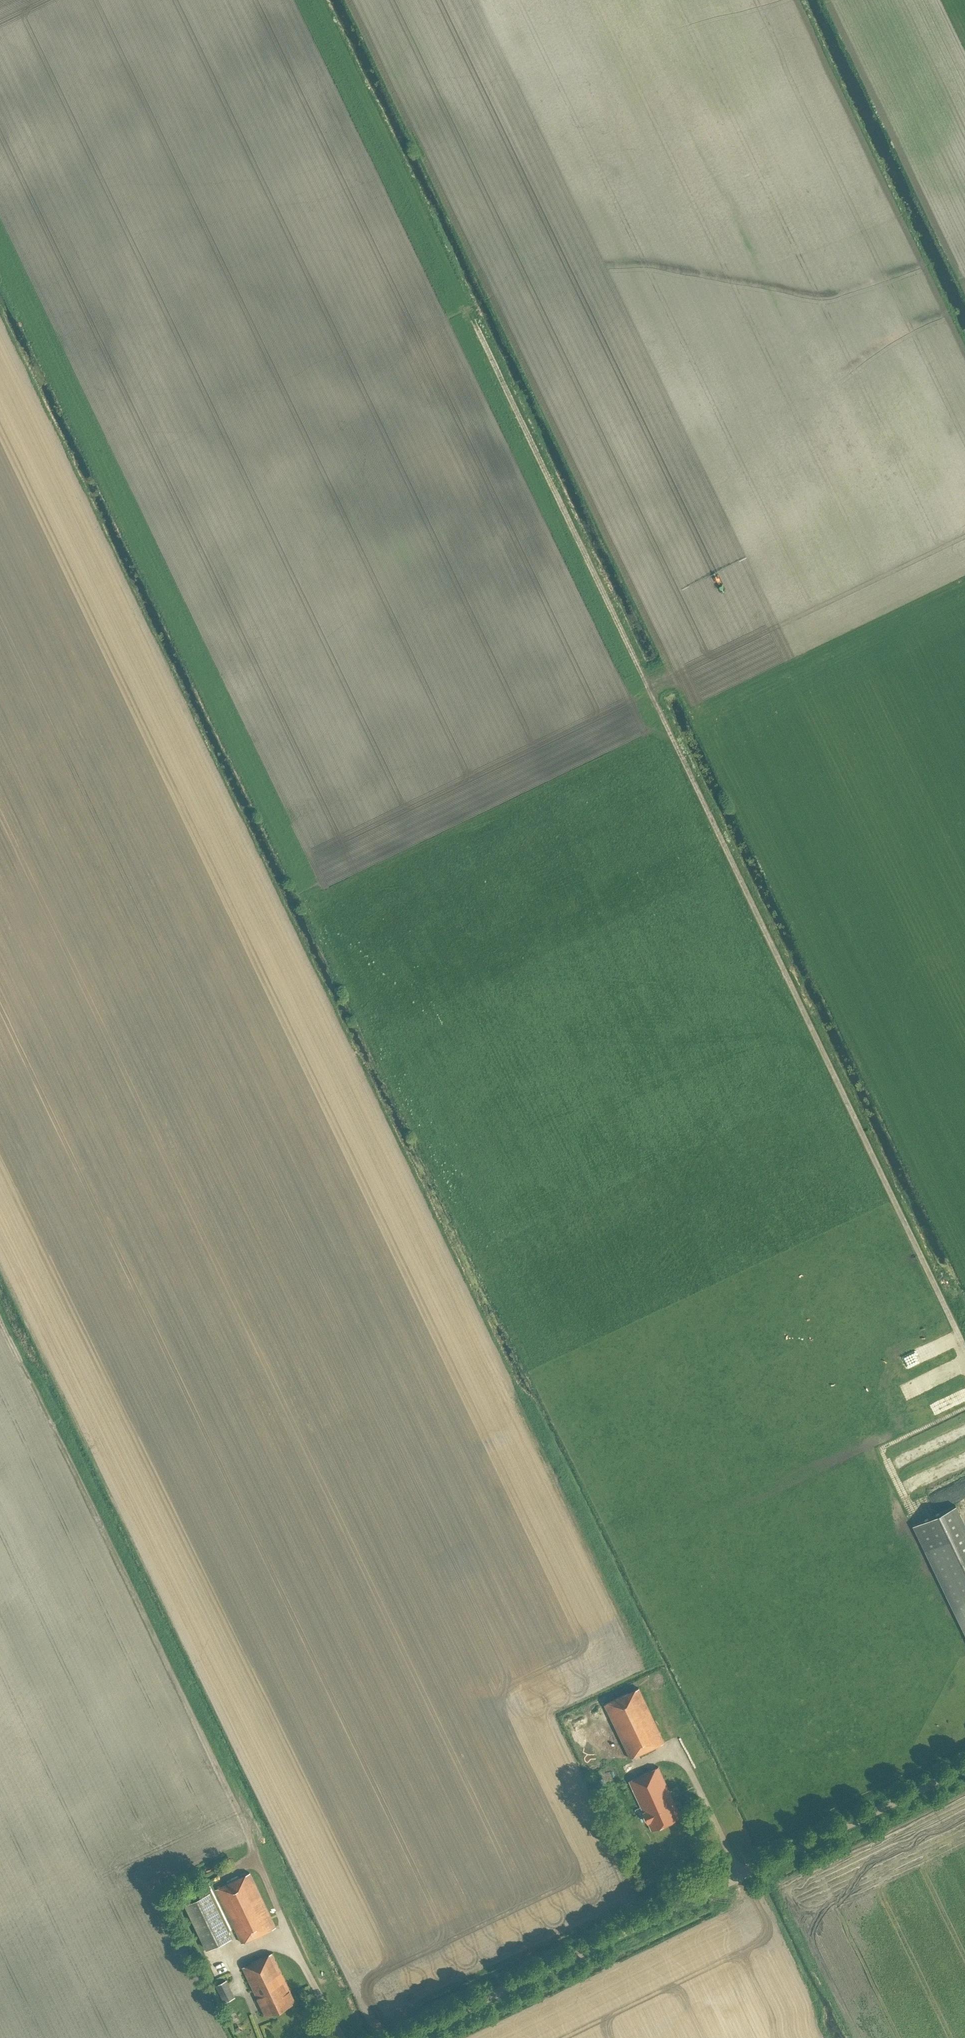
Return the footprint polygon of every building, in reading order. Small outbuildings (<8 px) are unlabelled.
[(925,1550),(964,1531),(964,1523),(956,1504),(913,1525),(925,1550)] [(925,1550),(964,1633),(964,1531),(925,1550)] [(605,1704),(630,1757),(664,1741),(639,1688),(605,1704)] [(629,1780),(643,1812),(648,1822),(652,1830),(681,1816),(658,1767),(629,1780)] [(250,1872),(216,1888),(242,1943),(276,1927),(250,1872)] [(232,1937),(210,1892),(186,1903),(208,1949),(232,1937)] [(272,1953),(243,1967),(266,2015),(296,2001),(272,1953)] [(228,1977),(217,1982),(225,2000),(236,1995),(228,1977)]
